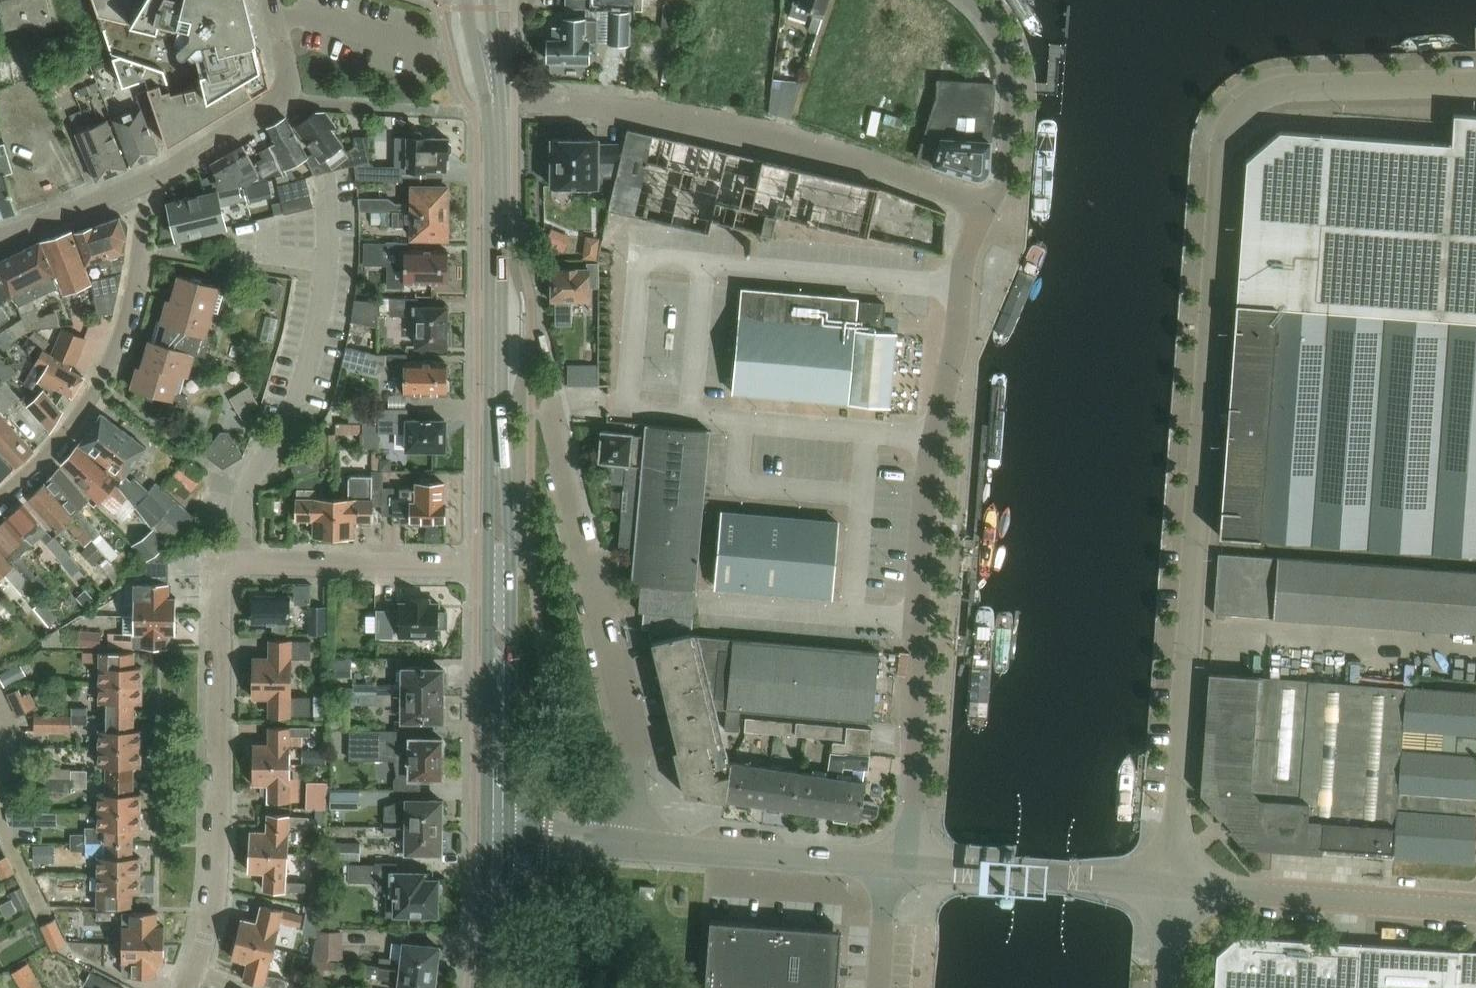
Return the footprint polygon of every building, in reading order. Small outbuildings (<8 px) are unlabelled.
[(47,0),(0,0),(0,12),(4,31),(23,27),(22,26),(52,20),(47,0)] [(123,87),(146,79),(149,91),(158,116),(168,146),(271,85),(262,49),(246,0),(95,0),(123,87)] [(566,8),(586,9),(590,9),(590,0),(566,0),(566,8)] [(590,9),(592,9),(609,9),(635,10),(635,9),(636,0),(590,0),(590,9)] [(829,0),(795,0),(790,15),(807,20),(809,13),(814,15),(809,30),(819,33),(829,0)] [(682,28),(684,5),(664,3),(662,27),(678,28),(682,28)] [(586,9),(586,18),(597,18),(597,42),(608,42),(609,10),(609,9),(592,9),(590,9),(586,9)] [(630,45),(631,11),(609,10),(608,42),(608,44),(630,45)] [(554,40),(549,40),(549,61),(589,61),(589,42),(597,42),(597,18),(586,18),(564,18),(564,26),(554,26),(554,40)] [(989,160),(994,81),(940,78),(939,96),(919,158),(968,174),(975,176),(980,176),(984,175),(987,171),(988,167),(989,160)] [(792,119),(801,83),(775,79),(771,113),(792,119)] [(96,82),(91,84),(94,92),(100,89),(96,82)] [(86,86),(79,89),(82,95),(88,92),(86,86)] [(149,91),(137,95),(142,108),(146,120),(158,116),(149,91)] [(146,120),(142,108),(114,119),(132,166),(158,152),(146,120)] [(81,110),(70,115),(74,122),(84,117),(81,110)] [(1454,110),(1452,139),(1280,128),(1246,157),(1219,535),(1475,554),(1475,111),(1454,110)] [(328,171),(355,165),(370,161),(369,136),(355,137),(355,146),(347,152),(343,145),(331,129),(336,125),(326,112),(316,112),(296,127),(315,153),(328,171)] [(286,169),(304,158),(308,157),(286,117),(267,128),(276,143),(273,145),(286,169)] [(108,120),(77,133),(97,181),(128,168),(108,120)] [(777,215),(886,241),(944,255),(947,213),(880,187),(628,129),(625,143),(617,177),(609,211),(709,233),(712,221),(762,232),(763,232),(773,234),(777,215)] [(370,161),(355,165),(357,180),(397,181),(422,182),(422,170),(427,170),(447,170),(447,157),(448,157),(448,138),(408,137),(408,168),(377,168),(370,161)] [(599,176),(617,177),(625,143),(598,144),(598,138),(553,138),(552,186),(599,186),(599,176)] [(0,144),(0,217),(17,212),(6,174),(14,172),(5,143),(0,144)] [(203,180),(204,185),(206,193),(217,191),(217,190),(243,184),(289,174),(286,169),(273,145),(262,151),(269,164),(258,170),(243,145),(209,165),(210,175),(203,180)] [(308,157),(304,158),(315,175),(327,171),(313,153),(308,157)] [(307,178),(278,185),(285,214),(314,207),(307,178)] [(206,193),(169,202),(178,239),(226,228),(221,205),(246,199),(243,184),(217,190),(217,191),(206,193)] [(359,211),(381,211),(448,212),(448,186),(413,186),(413,203),(407,202),(407,203),(396,203),(389,198),(358,198),(359,211)] [(448,238),(448,212),(381,211),(381,213),(382,224),(381,227),(393,227),(405,227),(407,225),(407,221),(413,221),(412,237),(448,238)] [(382,224),(381,213),(372,212),(372,224),(382,224)] [(129,252),(129,251),(117,219),(99,224),(112,264),(113,267),(127,262),(129,252)] [(104,267),(112,264),(99,224),(75,232),(87,267),(103,262),(104,267)] [(66,292),(93,284),(92,281),(73,231),(42,241),(66,292)] [(586,237),(583,257),(597,260),(600,239),(586,237)] [(42,242),(15,255),(39,295),(58,286),(60,290),(63,288),(60,281),(42,242)] [(405,263),(405,282),(447,282),(447,250),(408,249),(408,242),(386,242),(386,243),(386,253),(388,253),(399,253),(399,263),(405,263)] [(386,243),(364,243),(364,265),(388,265),(388,253),(386,253),(386,243)] [(0,262),(0,278),(21,308),(25,306),(23,302),(39,295),(15,255),(0,262)] [(552,269),(552,301),(556,301),(556,325),(572,325),(572,301),(589,300),(589,288),(598,288),(598,262),(587,262),(587,269),(552,269)] [(170,402),(187,407),(189,400),(187,396),(180,394),(185,375),(188,376),(194,353),(200,355),(202,350),(207,351),(212,336),(206,334),(213,311),(218,313),(223,295),(230,297),(234,294),(236,287),(220,282),(219,286),(179,275),(172,300),(168,299),(162,322),(158,321),(153,341),(150,340),(142,367),(138,366),(132,387),(172,399),(170,402)] [(96,297),(120,292),(121,292),(124,276),(93,282),(96,297)] [(12,297),(0,281),(0,320),(3,324),(11,318),(1,305),(12,297)] [(890,406),(896,333),(883,333),(885,304),(857,302),(858,299),(743,289),(733,392),(890,406)] [(96,297),(101,316),(116,315),(121,294),(120,292),(96,297)] [(390,310),(390,298),(380,298),(380,310),(390,310)] [(418,321),(417,346),(446,346),(447,308),(418,307),(418,298),(390,298),(390,315),(413,316),(413,321),(418,321)] [(379,327),(379,301),(355,300),(351,322),(379,327)] [(602,335),(623,335),(624,301),(602,301),(602,335)] [(75,364),(86,337),(62,327),(51,353),(75,364)] [(5,348),(16,339),(9,328),(6,329),(0,334),(0,352),(5,348)] [(398,393),(408,393),(446,394),(446,362),(407,362),(407,354),(377,354),(347,347),(342,366),(376,372),(385,366),(398,365),(398,393)] [(1,377),(4,380),(15,372),(12,368),(0,353),(0,375),(1,377)] [(84,377),(45,356),(39,362),(46,367),(38,381),(53,389),(55,386),(73,396),(84,377)] [(568,364),(567,385),(598,385),(598,364),(568,364)] [(249,387),(234,397),(244,414),(250,410),(260,404),(254,395),(258,392),(255,388),(259,385),(254,376),(245,381),(249,387)] [(1,384),(0,385),(0,406),(5,411),(16,401),(1,384)] [(30,405),(51,430),(61,414),(43,393),(30,405)] [(378,409),(349,409),(349,422),(378,422),(378,409)] [(379,409),(379,432),(407,432),(407,449),(445,449),(446,420),(408,420),(408,409),(379,409)] [(34,452),(0,414),(0,449),(16,467),(34,452)] [(125,483),(121,489),(124,492),(128,497),(135,506),(166,545),(167,545),(202,524),(156,483),(149,491),(134,477),(131,481),(126,476),(147,447),(102,414),(79,444),(108,465),(106,468),(125,483)] [(337,423),(337,433),(360,433),(360,423),(337,423)] [(626,484),(621,548),(635,549),(632,583),(642,584),(639,612),(644,612),(694,616),(710,430),(646,425),(645,435),(641,485),(626,484)] [(229,431),(222,430),(205,453),(224,468),(244,455),(229,431)] [(601,430),(598,463),(613,464),(612,483),(626,484),(641,485),(645,435),(634,434),(634,433),(601,430)] [(97,502),(116,482),(108,472),(79,445),(62,464),(86,486),(84,489),(97,502)] [(14,469),(0,454),(0,481),(14,469)] [(319,469),(316,458),(292,466),(296,477),(319,469)] [(379,458),(380,470),(391,470),(391,458),(379,458)] [(79,509),(88,500),(60,467),(46,482),(95,541),(114,561),(121,555),(79,509)] [(179,468),(174,475),(191,490),(198,482),(179,468)] [(383,488),(383,481),(383,471),(378,471),(372,471),(372,476),(349,476),(349,499),(335,499),(334,536),(354,536),(355,520),(372,521),(372,495),(383,494),(383,488)] [(334,536),(335,499),(320,498),(321,473),(298,481),(298,489),(298,500),(291,500),(290,517),(297,517),(297,519),(315,520),(314,536),(334,536)] [(987,481),(982,560),(1006,562),(1011,483),(987,481)] [(58,534),(66,527),(84,547),(93,540),(45,483),(28,500),(58,534)] [(383,488),(383,494),(383,515),(401,515),(400,522),(412,523),(428,524),(428,521),(445,521),(445,520),(447,516),(448,516),(448,507),(447,507),(445,504),(445,501),(445,483),(416,483),(416,487),(412,487),(412,488),(400,488),(400,497),(394,497),(394,488),(383,488)] [(100,500),(114,513),(116,510),(128,497),(124,492),(114,484),(100,500)] [(273,495),(263,495),(263,515),(273,515),(273,495)] [(128,497),(116,510),(125,518),(135,506),(128,497)] [(7,518),(31,546),(48,531),(23,504),(7,518)] [(838,522),(723,511),(716,587),(832,597),(838,522)] [(31,546),(7,518),(0,524),(0,547),(31,582),(38,576),(19,556),(31,546)] [(144,561),(165,544),(152,528),(131,545),(144,561)] [(71,555),(55,537),(46,544),(63,563),(71,555)] [(94,541),(84,550),(95,563),(105,554),(94,542),(94,541)] [(135,615),(176,616),(177,598),(169,598),(169,545),(168,545),(167,545),(166,545),(145,562),(145,574),(135,574),(135,584),(135,615)] [(0,551),(0,578),(5,574),(22,594),(32,585),(14,565),(13,566),(0,551)] [(1475,632),(1475,569),(1218,553),(1214,613),(1475,632)] [(107,557),(99,563),(114,583),(122,577),(115,568),(116,567),(107,557)] [(983,568),(974,688),(998,690),(1006,570),(983,568)] [(104,589),(111,583),(105,577),(98,583),(104,589)] [(94,598),(85,589),(77,598),(85,607),(94,598)] [(273,633),(288,633),(288,623),(289,623),(290,596),(254,596),(254,623),(273,623),(273,633)] [(378,611),(378,636),(392,636),(393,628),(400,628),(400,636),(439,637),(439,628),(447,628),(447,612),(439,612),(439,603),(430,603),(430,598),(409,598),(409,603),(400,602),(400,611),(378,611)] [(44,602),(35,609),(50,627),(59,620),(44,602)] [(327,635),(327,607),(309,606),(308,635),(327,635)] [(692,633),(694,616),(644,612),(643,628),(649,629),(676,631),(692,633)] [(176,634),(176,616),(135,615),(134,617),(123,617),(123,634),(112,634),(112,647),(134,647),(134,648),(168,648),(168,634),(176,634)] [(692,633),(676,631),(649,629),(678,748),(674,749),(685,794),(686,794),(686,793),(725,799),(731,762),(722,760),(709,707),(727,708),(741,710),(873,721),(879,651),(692,635),(692,633)] [(101,632),(80,630),(79,645),(99,647),(101,632)] [(311,660),(311,650),(312,641),(270,640),(270,657),(254,657),(254,697),(270,697),(270,715),(309,715),(310,696),(291,696),(291,660),(311,660)] [(100,684),(142,685),(142,667),(134,667),(135,652),(101,652),(101,653),(100,663),(100,684)] [(100,663),(101,653),(83,653),(83,663),(100,663)] [(332,659),(332,677),(348,677),(348,659),(332,659)] [(25,674),(19,663),(0,673),(0,679),(4,686),(25,674)] [(418,669),(416,667),(407,668),(403,668),(403,684),(354,684),(354,686),(331,686),(331,695),(361,695),(378,695),(378,694),(443,695),(443,683),(446,683),(446,672),(443,672),(443,669),(418,669)] [(1393,857),(1400,751),(1402,732),(1404,693),(1405,688),(1209,673),(1201,790),(1249,847),(1393,857)] [(142,703),(142,685),(100,684),(100,716),(134,716),(134,703),(142,703)] [(7,695),(17,716),(37,707),(30,693),(22,697),(18,689),(7,695)] [(1402,732),(1475,738),(1475,698),(1404,693),(1402,732)] [(443,707),(443,695),(378,694),(378,695),(361,695),(361,703),(403,704),(403,720),(406,720),(415,722),(417,720),(443,721),(443,718),(446,718),(446,707),(443,707)] [(314,695),(314,715),(315,715),(325,715),(325,695),(314,695)] [(957,697),(949,817),(973,818),(981,699),(957,697)] [(345,701),(330,701),(332,728),(347,728),(345,701)] [(72,716),(88,716),(88,707),(72,707),(72,716)] [(741,710),(727,708),(725,729),(739,730),(741,710)] [(33,716),(33,731),(69,731),(69,716),(33,716)] [(88,724),(88,716),(72,716),(72,724),(88,724)] [(134,730),(134,716),(100,716),(100,748),(141,748),(142,730),(134,730)] [(793,722),(746,718),(745,731),(792,735),(793,722)] [(797,722),(796,724),(795,735),(842,739),(843,727),(797,722)] [(253,764),(290,764),(291,746),(304,746),(304,736),(311,736),(311,727),(269,727),(269,744),(254,744),(253,764)] [(845,753),(845,752),(870,754),(872,729),(847,727),(846,744),(833,743),(832,752),(845,753)] [(443,739),(411,738),(411,743),(396,743),(396,731),(351,730),(351,759),(395,759),(398,775),(393,778),(393,790),(415,790),(415,778),(442,778),(443,739)] [(1400,751),(1401,751),(1418,752),(1475,757),(1475,738),(1402,732),(1400,751)] [(141,766),(141,748),(100,748),(99,766),(107,766),(107,779),(133,780),(134,766),(141,766)] [(302,763),(326,764),(326,751),(302,750),(302,763)] [(1418,752),(1401,751),(1398,791),(1475,796),(1475,757),(1418,752)] [(827,776),(798,772),(793,809),(860,819),(861,817),(863,798),(866,782),(863,781),(852,780),(842,778),(844,768),(854,768),(865,769),(869,770),(870,754),(845,752),(845,753),(832,752),(831,752),(827,776)] [(793,809),(798,772),(731,762),(725,799),(793,809)] [(290,778),(290,764),(253,764),(253,784),(269,784),(269,801),(300,801),(301,778),(290,778)] [(42,778),(88,779),(88,771),(72,770),(71,768),(61,768),(61,765),(42,765),(42,778)] [(1128,765),(1124,825),(1144,826),(1148,767),(1128,765)] [(854,768),(852,780),(863,781),(865,769),(854,768)] [(88,788),(88,779),(42,778),(41,791),(72,791),(72,788),(88,788)] [(133,794),(133,780),(107,779),(107,793),(99,793),(99,811),(141,812),(141,794),(133,794)] [(307,782),(306,808),(316,809),(325,809),(326,809),(327,783),(307,782)] [(359,807),(359,790),(338,790),(338,807),(359,807)] [(1397,811),(1475,817),(1475,796),(1398,791),(1397,811)] [(863,798),(861,817),(873,819),(878,814),(879,806),(876,800),(863,798)] [(384,826),(442,826),(442,815),(444,813),(444,806),(442,803),(442,800),(407,800),(407,799),(384,806),(384,826)] [(316,809),(315,822),(324,822),(325,809),(316,809)] [(141,829),(141,812),(99,811),(99,828),(87,828),(87,834),(87,843),(107,843),(133,843),(133,829),(141,829)] [(1473,857),(1475,817),(1397,811),(1394,851),(1473,857)] [(16,826),(37,826),(37,813),(16,813),(16,826)] [(251,851),(287,853),(289,824),(309,826),(310,817),(269,815),(268,832),(252,831),(251,851)] [(442,838),(442,826),(384,826),(384,834),(407,835),(407,852),(441,853),(441,849),(444,847),(444,840),(442,838)] [(71,842),(87,843),(87,834),(71,834),(71,842)] [(361,841),(333,841),(333,858),(361,859),(361,841)] [(87,851),(87,843),(71,842),(71,851),(87,851)] [(133,857),(133,843),(107,843),(106,857),(99,857),(98,875),(140,875),(140,857),(133,857)] [(48,846),(34,847),(35,862),(49,862),(48,846)] [(285,880),(287,853),(251,851),(250,871),(269,872),(268,889),(304,891),(305,882),(285,880)] [(5,855),(0,858),(0,878),(14,871),(5,855)] [(397,872),(397,862),(377,862),(377,865),(350,865),(350,882),(376,883),(376,889),(385,889),(385,894),(387,894),(387,916),(409,916),(409,914),(438,914),(438,894),(442,892),(443,888),(442,884),(438,882),(438,879),(427,879),(427,874),(433,874),(433,872),(397,872)] [(140,893),(140,875),(98,875),(98,896),(98,907),(132,907),(133,893),(140,893)] [(313,884),(313,904),(323,904),(324,884),(313,884)] [(655,897),(655,886),(640,886),(640,897),(655,897)] [(10,893),(19,910),(31,904),(22,887),(10,893)] [(62,895),(61,905),(81,905),(82,896),(62,895)] [(1001,899),(1000,906),(1003,908),(1012,908),(1014,906),(1014,900),(1012,898),(1002,898),(1001,899)] [(307,912),(303,934),(316,937),(322,908),(318,907),(304,904),(303,910),(307,912)] [(298,924),(300,915),(262,906),(258,923),(242,919),(238,939),(273,947),(279,919),(298,924)] [(123,925),(123,944),(165,944),(165,927),(157,927),(157,913),(157,912),(156,912),(123,912),(123,925)] [(705,987),(837,987),(841,938),(840,938),(764,924),(754,922),(711,919),(710,919),(709,928),(705,987)] [(66,946),(55,922),(41,928),(53,952),(66,946)] [(318,930),(318,946),(343,947),(343,931),(318,930)] [(1458,951),(1236,932),(1215,950),(1213,987),(1475,987),(1475,951),(1458,951)] [(273,947),(238,939),(233,958),(248,962),(244,979),(282,987),(304,987),(285,981),(286,979),(266,975),(273,947)] [(381,966),(436,973),(437,961),(440,959),(440,952),(439,950),(439,947),(405,943),(402,962),(381,960),(381,966)] [(123,944),(123,974),(126,976),(157,977),(157,962),(165,962),(165,944),(123,944)] [(30,964),(15,974),(23,987),(44,987),(30,964)] [(381,966),(380,967),(364,965),(363,973),(380,975),(379,978),(400,980),(399,987),(436,987),(437,986),(435,984),(436,973),(381,966)] [(93,973),(91,972),(85,983),(94,987),(122,987),(93,973)]
